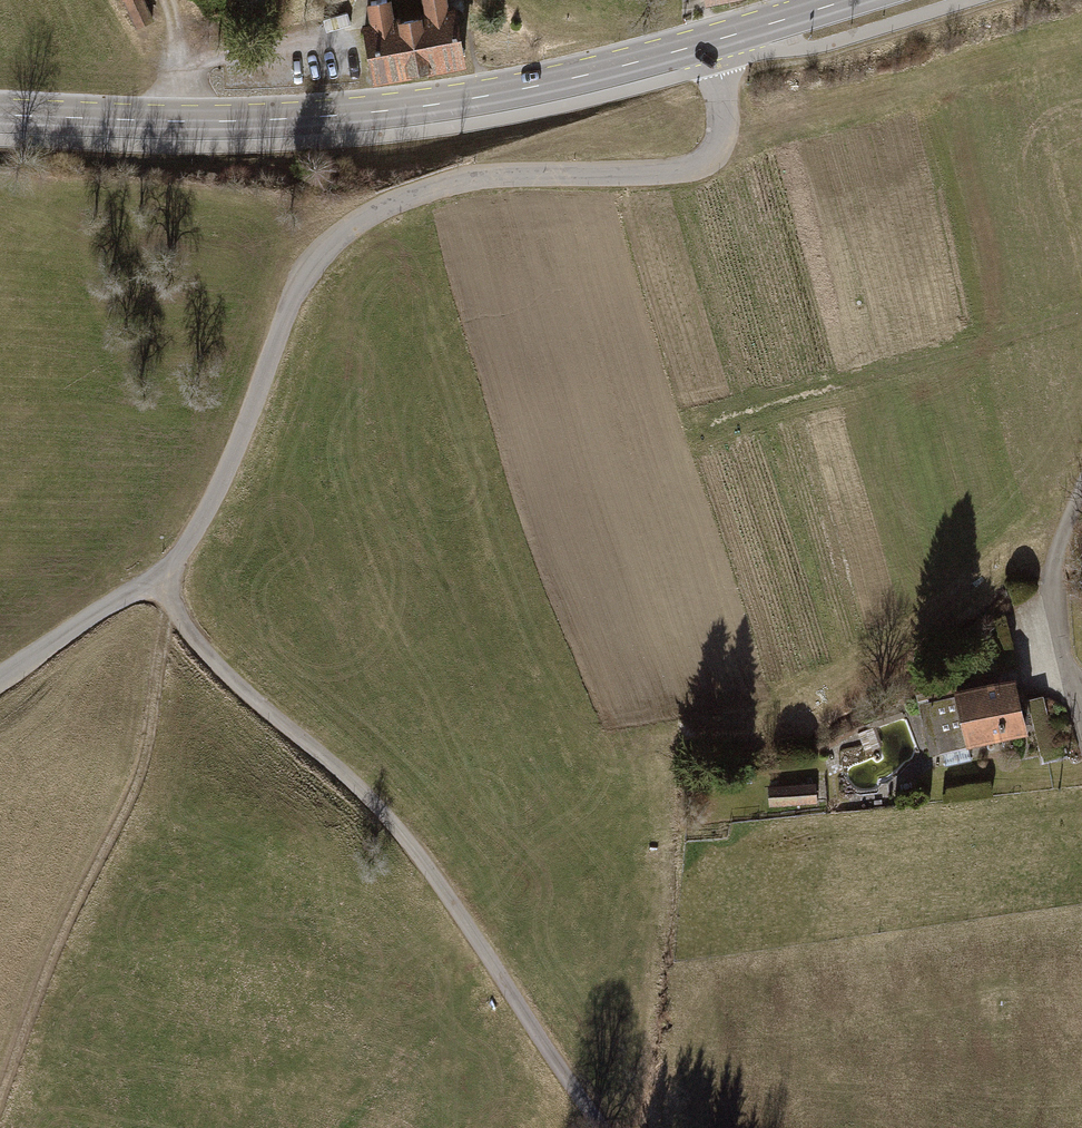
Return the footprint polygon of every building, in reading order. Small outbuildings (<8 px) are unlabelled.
[(134,35),(152,27),(139,0),(118,0),(134,35)] [(464,63),(453,9),(446,10),(444,0),(428,0),(430,13),(391,21),(387,0),(381,0),(371,2),(376,23),(365,25),(376,81),(464,63)] [(1012,683),(924,706),(942,775),(970,768),(967,754),(1026,739),(1012,683)] [(861,751),(837,761),(844,777),(868,767),(865,760),(861,751)] [(812,790),(767,793),(769,816),(814,813),(812,790)]
